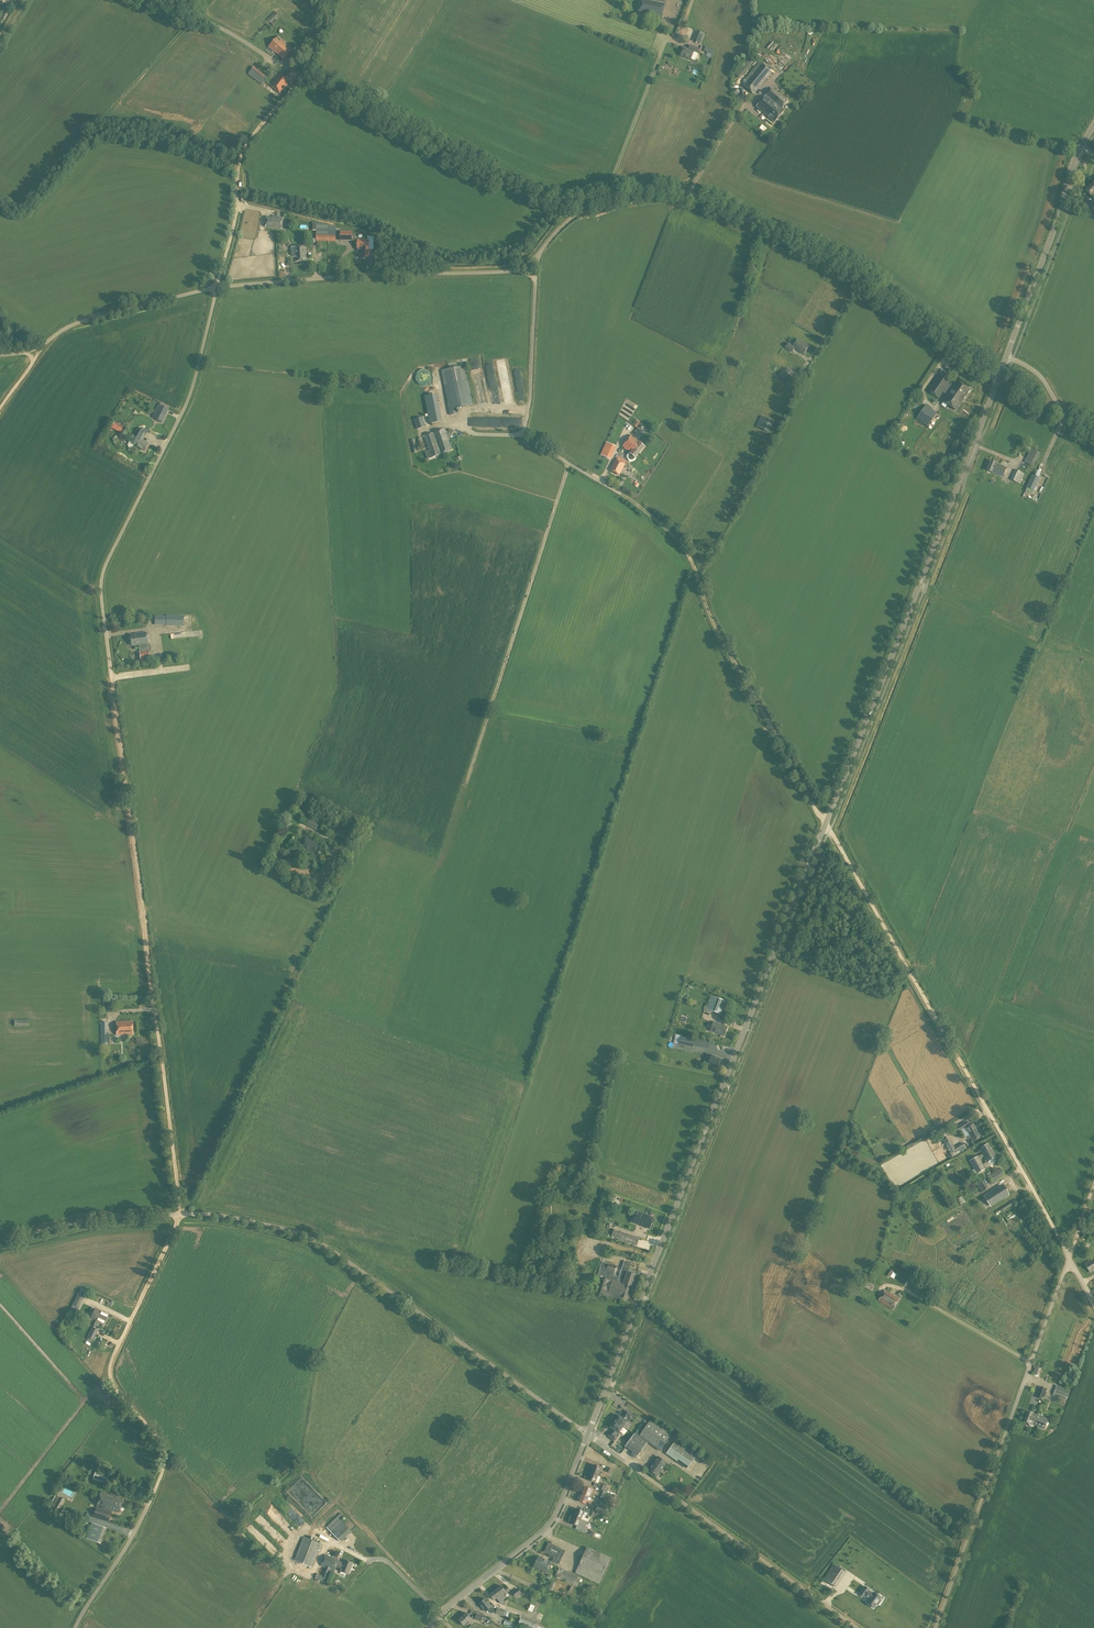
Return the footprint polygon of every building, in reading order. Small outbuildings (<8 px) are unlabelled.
[(666,0),(642,0),(639,14),(661,19),(666,0)] [(271,23),(281,13),(278,9),(267,20),(271,23)] [(697,21),(695,24),(705,29),(709,21),(696,16),(694,20),(697,21)] [(275,52),(276,51),(285,43),(279,37),(269,47),(275,52)] [(285,43),(276,51),(284,59),(293,51),(285,43)] [(698,54),(700,50),(693,47),(691,51),(684,48),(681,56),(691,60),(694,52),(698,54)] [(715,51),(705,47),(703,51),(713,55),(715,51)] [(754,94),(772,73),(761,64),(743,85),(754,94)] [(265,80),(263,78),(265,76),(253,66),(247,73),(261,85),(265,80)] [(281,94),(291,81),(281,73),(271,86),(281,94)] [(766,95),(784,111),(782,109),(788,101),(772,88),(766,95)] [(774,122),(784,111),(766,95),(756,107),(769,117),(768,118),(774,122)] [(1093,183),(1086,190),(1092,196),(1093,194),(1093,184),(1093,183)] [(282,230),(283,219),(267,216),(265,228),(282,230)] [(316,222),(316,242),(336,242),(336,231),(328,231),(328,225),(316,222)] [(352,241),(352,232),(340,231),(340,241),(352,241)] [(358,240),(358,248),(362,248),(362,253),(361,253),(361,257),(362,257),(362,258),(369,258),(369,249),(369,240),(358,240)] [(295,251),(291,251),(291,257),(296,257),(296,262),(301,261),(307,261),(306,255),(307,255),(306,246),(300,246),(294,247),(295,251)] [(809,347),(798,339),(793,346),(789,343),(786,347),(793,352),(795,348),(804,354),(809,347)] [(451,415),(457,414),(456,409),(473,405),(465,366),(442,371),(451,415)] [(778,376),(787,381),(790,375),(781,370),(778,376)] [(953,385),(939,375),(928,391),(938,398),(942,392),(946,395),(942,401),(956,410),(970,390),(956,380),(953,385)] [(430,424),(441,422),(436,395),(425,397),(430,424)] [(162,422),(168,409),(158,404),(152,417),(162,422)] [(916,419),(927,427),(937,413),(926,405),(916,419)] [(768,433),(773,422),(761,416),(756,427),(768,433)] [(417,430),(426,427),(423,417),(414,420),(417,430)] [(643,434),(648,429),(638,420),(634,425),(643,434)] [(123,426),(113,421),(109,427),(120,433),(123,426)] [(132,447),(134,445),(145,451),(148,444),(145,442),(146,441),(142,439),(144,435),(145,435),(148,431),(142,428),(137,438),(132,435),(128,445),(129,448),(132,447)] [(452,450),(445,429),(425,436),(430,451),(426,452),(428,458),(452,450)] [(636,451),(638,453),(644,446),(631,435),(626,441),(629,444),(629,443),(635,448),(634,449),(636,451)] [(623,445),(631,452),(630,453),(629,455),(628,456),(628,457),(629,458),(629,459),(630,460),(631,460),(632,460),(633,460),(634,459),(635,459),(635,458),(635,457),(638,453),(636,451),(634,449),(635,448),(629,443),(629,444),(626,441),(623,445)] [(606,442),(600,455),(610,459),(616,446),(606,442)] [(1033,467),(1040,453),(1031,448),(1024,462),(1033,467)] [(619,475),(625,464),(616,459),(610,470),(619,475)] [(1003,477),(1007,467),(991,461),(987,470),(1003,477)] [(1020,484),(1024,474),(1015,469),(1010,480),(1020,484)] [(1034,491),(1039,478),(1032,475),(1026,487),(1034,491)] [(183,626),(183,615),(166,615),(166,616),(154,616),(154,625),(166,625),(166,626),(183,626)] [(143,645),(148,644),(146,632),(137,633),(137,634),(130,635),(131,645),(138,644),(140,660),(150,659),(148,650),(144,651),(143,645)] [(316,831),(320,823),(309,818),(306,826),(316,831)] [(343,838),(347,830),(338,826),(334,834),(343,838)] [(314,854),(319,844),(306,838),(302,848),(314,854)] [(721,1015),(725,1001),(711,996),(707,1010),(721,1015)] [(117,1034),(133,1034),(132,1021),(116,1021),(117,1034)] [(724,1036),(727,1027),(713,1022),(710,1031),(724,1036)] [(714,1047),(715,1043),(674,1034),(673,1041),(679,1043),(679,1045),(692,1047),(708,1051),(709,1046),(714,1047)] [(720,1062),(722,1059),(708,1053),(704,1062),(708,1064),(708,1063),(717,1066),(719,1062),(720,1062)] [(957,1132),(965,1128),(963,1123),(955,1128),(957,1132)] [(973,1141),(980,1137),(973,1124),(966,1129),(969,1135),(967,1136),(969,1139),(971,1138),(973,1141)] [(955,1147),(948,1137),(942,1141),(952,1157),(966,1149),(963,1142),(955,1147)] [(984,1163),(987,1168),(998,1162),(995,1157),(996,1157),(991,1149),(988,1144),(980,1148),(983,1154),(980,1155),(981,1158),(983,1156),(985,1160),(984,1161),(985,1163),(984,1163)] [(979,1159),(981,1158),(980,1155),(970,1161),(977,1174),(985,1169),(987,1168),(984,1163),(982,1164),(979,1159)] [(1005,1176),(1001,1168),(993,1173),(992,1171),(987,1174),(988,1176),(987,1177),(992,1184),(1005,1176)] [(981,1193),(982,1192),(988,1188),(983,1181),(976,1185),(981,1193)] [(1007,1195),(1002,1186),(996,1190),(995,1191),(993,1191),(990,1193),(985,1196),(991,1205),(992,1204),(1002,1197),(1003,1198),(1006,1195),(1007,1195)] [(1002,1212),(1016,1203),(1014,1200),(1000,1209),(1002,1212)] [(650,1229),(654,1218),(636,1211),(632,1222),(650,1229)] [(621,1232),(613,1230),(611,1236),(619,1239),(618,1240),(636,1246),(639,1237),(621,1231),(621,1232)] [(1093,1270),(1093,1258),(1085,1263),(1091,1272),(1093,1270)] [(634,1280),(637,1271),(629,1269),(631,1262),(625,1260),(619,1277),(614,1275),(617,1266),(606,1262),(604,1268),(600,1266),(597,1274),(605,1277),(600,1292),(611,1296),(612,1293),(620,1295),(619,1296),(628,1299),(632,1287),(634,1288),(637,1280),(634,1280)] [(871,1291),(873,1287),(865,1282),(863,1286),(871,1291)] [(893,1309),(900,1299),(886,1290),(879,1300),(893,1309)] [(77,1311),(85,1294),(79,1291),(72,1305),(71,1308),(77,1311)] [(96,1320),(101,1311),(95,1308),(92,1307),(90,1312),(93,1313),(91,1317),(96,1320)] [(101,1311),(96,1320),(104,1324),(109,1315),(101,1311)] [(93,1340),(96,1334),(90,1331),(87,1338),(88,1338),(87,1340),(91,1342),(92,1340),(93,1340)] [(1043,1400),(1047,1389),(1041,1387),(1037,1398),(1043,1400)] [(1066,1400),(1068,1395),(1052,1389),(1050,1394),(1066,1400)] [(616,1420),(624,1426),(627,1421),(625,1420),(627,1417),(630,1419),(633,1415),(627,1410),(624,1414),(624,1415),(622,1418),(619,1415),(616,1420)] [(1035,1424),(1038,1414),(1034,1413),(1029,1411),(1025,1421),(1029,1423),(1029,1424),(1030,1427),(1033,1428),(1034,1424),(1035,1424)] [(1038,1414),(1035,1424),(1046,1428),(1049,1418),(1046,1417),(1038,1414)] [(619,1433),(624,1426),(616,1420),(611,1427),(614,1429),(612,1432),(611,1431),(608,1435),(615,1440),(618,1436),(615,1434),(617,1431),(619,1433)] [(660,1451),(671,1435),(650,1420),(643,1431),(639,1436),(635,1434),(626,1447),(627,1447),(639,1455),(648,1442),(660,1451)] [(687,1469),(695,1458),(674,1443),(666,1454),(687,1469)] [(658,1476),(667,1463),(658,1457),(649,1470),(658,1476)] [(591,1473),(598,1476),(602,1468),(594,1465),(591,1473)] [(105,1481),(107,1473),(96,1470),(94,1478),(105,1481)] [(596,1483),(598,1476),(591,1473),(588,1480),(596,1483)] [(604,1499),(606,1492),(608,1486),(601,1483),(599,1488),(601,1489),(598,1496),(604,1499)] [(583,1494),(589,1496),(590,1493),(594,1495),(596,1490),(585,1486),(583,1494)] [(101,1496),(98,1504),(94,1517),(108,1521),(112,1510),(118,1512),(119,1511),(123,1499),(116,1496),(102,1492),(101,1496)] [(66,1499),(56,1494),(50,1504),(54,1505),(51,1510),(57,1514),(66,1499)] [(588,1500),(589,1496),(583,1494),(580,1502),(590,1506),(592,1501),(588,1500)] [(607,1516),(609,1511),(596,1506),(594,1511),(607,1516)] [(586,1520),(588,1521),(589,1517),(583,1515),(584,1511),(577,1508),(574,1516),(586,1520)] [(340,1542),(352,1531),(341,1520),(344,1517),(340,1513),(326,1527),(340,1542)] [(588,1522),(588,1521),(586,1520),(574,1516),(571,1523),(580,1526),(578,1530),(585,1533),(589,1522),(588,1522)] [(101,1543),(104,1536),(106,1530),(106,1528),(92,1522),(86,1537),(101,1543)] [(320,1551),(323,1544),(303,1537),(294,1560),(312,1567),(318,1551),(320,1551)] [(565,1550),(550,1543),(549,1545),(548,1544),(544,1553),(554,1557),(552,1561),(559,1564),(565,1550)] [(599,1584),(611,1558),(587,1547),(575,1573),(599,1584)] [(339,1560),(325,1554),(321,1566),(325,1568),(322,1575),(318,1573),(315,1579),(325,1583),(331,1570),(335,1571),(336,1568),(340,1569),(339,1571),(349,1575),(353,1563),(345,1559),(343,1563),(339,1561),(339,1560)] [(547,1573),(552,1563),(539,1557),(534,1566),(547,1573)] [(836,1587),(846,1573),(833,1564),(824,1579),(836,1587)] [(577,1587),(581,1577),(559,1567),(555,1576),(557,1576),(556,1578),(561,1580),(562,1579),(564,1580),(563,1581),(577,1587)] [(502,1598),(503,1599),(506,1597),(503,1594),(505,1592),(506,1593),(510,1590),(508,1587),(505,1589),(502,1586),(496,1590),(500,1596),(502,1598)] [(864,1586),(859,1594),(864,1598),(865,1597),(868,1599),(866,1603),(874,1609),(877,1605),(878,1605),(881,1600),(880,1600),(882,1598),(874,1592),(873,1593),(869,1591),(870,1590),(864,1586)] [(516,1597),(521,1593),(517,1588),(512,1592),(516,1597)] [(494,1600),(500,1596),(496,1590),(490,1594),(494,1600)] [(486,1598),(479,1604),(485,1612),(488,1609),(491,1613),(495,1611),(492,1607),(486,1598)] [(505,1616),(507,1611),(505,1610),(497,1607),(495,1613),(503,1616),(503,1615),(505,1616)] [(464,1625),(472,1618),(467,1612),(459,1619),(464,1625)] [(481,1622),(483,1616),(476,1613),(474,1620),(481,1622)] [(539,1625),(521,1618),(518,1624),(527,1627),(538,1627),(539,1625)]
